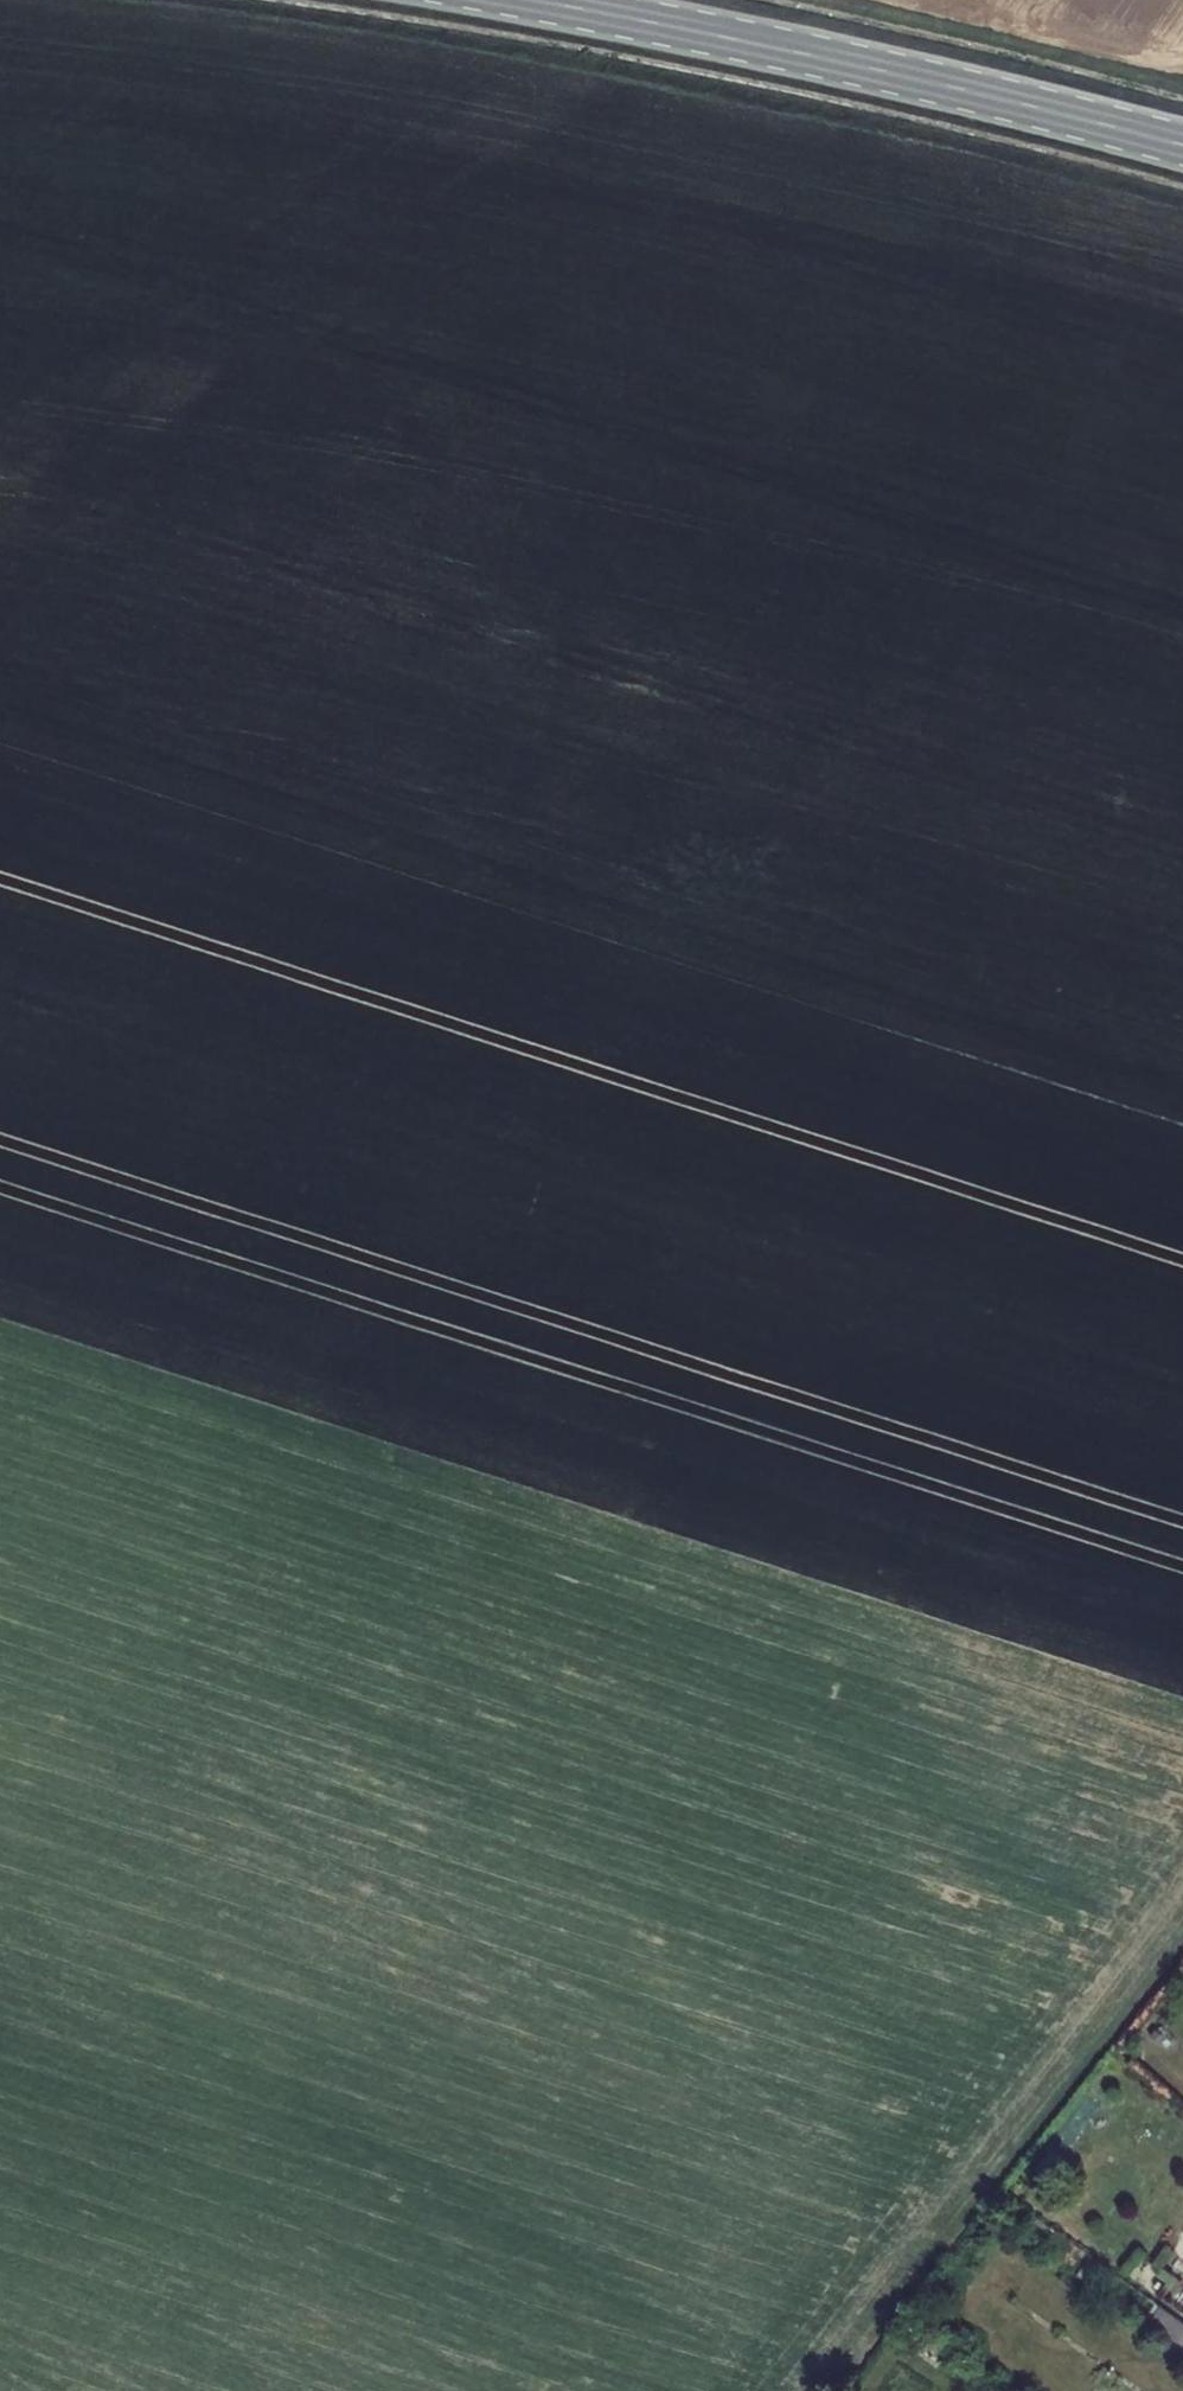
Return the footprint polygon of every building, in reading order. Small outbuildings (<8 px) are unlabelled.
[(1182,2343),(1182,2319),(1164,2306),(1153,2321),(1182,2343)]
